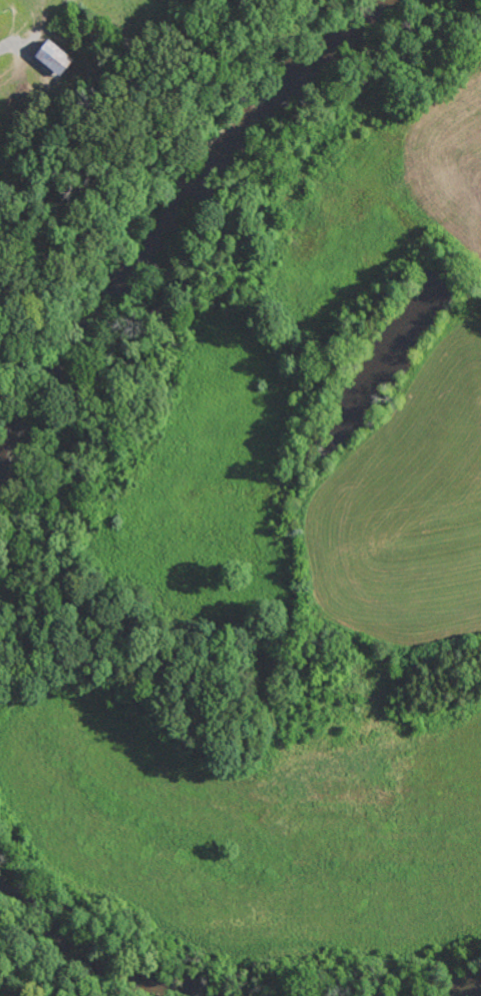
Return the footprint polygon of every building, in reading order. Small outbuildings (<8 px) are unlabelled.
[(73,59),(47,39),(33,56),(59,76),(73,59)]
